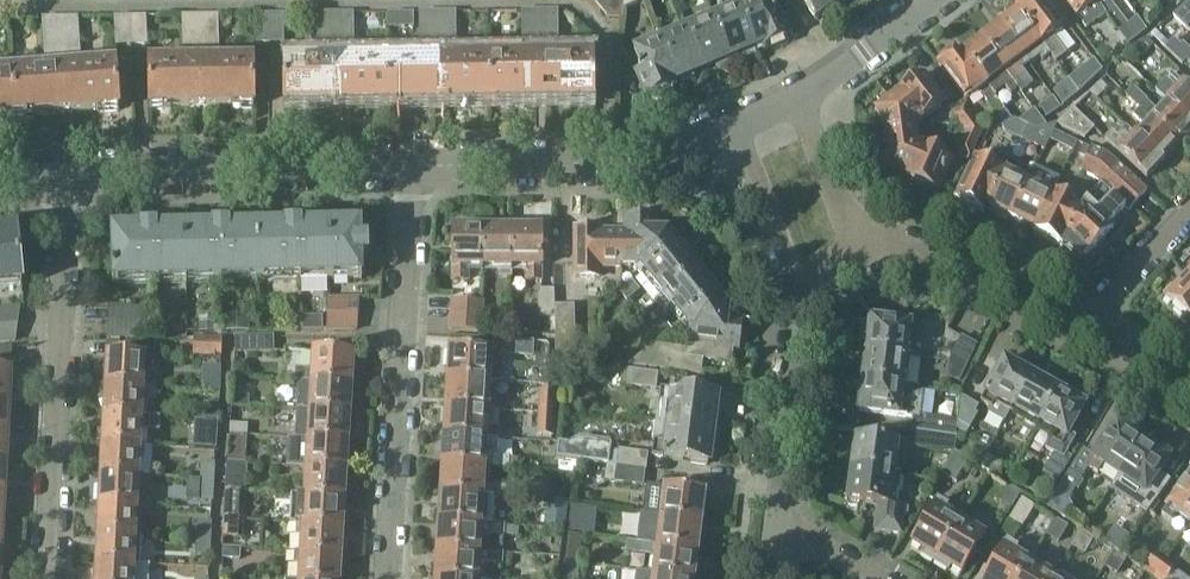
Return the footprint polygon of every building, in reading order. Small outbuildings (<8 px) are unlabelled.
[(608,15),(608,1),(608,0),(595,0),(608,15)] [(608,15),(608,18),(623,19),(624,0),(608,0),(608,1),(608,15)] [(646,0),(624,0),(623,19),(626,19),(626,12),(647,2),(646,0)] [(740,7),(757,47),(762,45),(764,52),(766,51),(766,49),(788,40),(788,41),(792,40),(779,11),(774,13),(769,0),(756,0),(740,7)] [(843,2),(841,0),(802,0),(815,18),(825,10),(827,14),(843,2)] [(1058,64),(1066,57),(1051,37),(1061,29),(1040,0),(1029,0),(1017,9),(1051,55),(1058,64)] [(1106,14),(1096,0),(1066,0),(1087,28),(1106,14)] [(1106,14),(1116,27),(1125,21),(1109,0),(1096,0),(1106,14)] [(1189,26),(1189,2),(1174,15),(1188,29),(1189,26)] [(714,18),(731,57),(742,53),(743,56),(755,51),(754,49),(757,47),(740,7),(714,18)] [(1017,13),(1000,26),(1023,56),(1030,65),(1040,57),(1043,61),(1051,55),(1017,9),(1016,10),(1017,13)] [(536,46),(536,35),(537,11),(522,11),(522,47),(536,46)] [(545,11),(545,23),(546,46),(559,46),(558,11),(545,11)] [(433,48),(433,36),(432,12),(420,13),(421,48),(433,48)] [(442,13),(442,24),(443,48),(456,48),(456,13),(442,13)] [(318,15),(318,26),(318,50),(331,50),(331,14),(318,15)] [(340,14),(340,26),(340,50),(353,50),(352,14),(340,14)] [(414,28),(414,14),(387,14),(388,29),(414,28)] [(268,42),(268,15),(253,15),(253,42),(268,42)] [(268,15),(268,42),(283,41),(283,15),(268,15)] [(182,16),(183,28),(184,53),(197,53),(196,16),(182,16)] [(219,53),(219,40),(218,16),(205,16),(206,53),(219,53)] [(130,18),(131,44),(147,43),(146,17),(130,18)] [(1148,30),(1147,29),(1138,17),(1128,25),(1138,38),(1148,30)] [(43,18),(44,31),(46,55),(58,54),(55,18),(43,18)] [(65,18),(66,30),(68,55),(80,54),(77,18),(65,18)] [(131,44),(130,18),(115,18),(116,44),(131,44)] [(727,59),(731,57),(714,18),(688,29),(706,69),(715,65),(716,67),(729,62),(727,59)] [(1000,26),(982,39),(1023,93),(1034,85),(1024,69),(1030,65),(1023,56),(1000,26)] [(663,40),(680,79),(681,82),(693,77),(692,74),(706,69),(688,29),(663,40)] [(982,39),(963,53),(996,97),(1005,91),(1009,97),(1019,89),(1022,94),(1023,93),(982,39)] [(1147,39),(1134,51),(1136,52),(1143,58),(1154,46),(1147,39)] [(1184,43),(1182,45),(1175,39),(1166,49),(1184,65),(1187,62),(1189,65),(1189,49),(1184,43)] [(672,82),(680,79),(663,40),(634,52),(642,69),(637,71),(649,100),(651,99),(650,99),(653,98),(660,100),(667,97),(670,90),(673,89),(673,90),(675,89),(672,82)] [(1005,109),(996,97),(963,53),(959,56),(955,51),(938,63),(967,100),(979,91),(988,102),(987,102),(997,116),(1005,109)] [(592,58),(489,59),(490,104),(502,104),(504,99),(509,99),(509,103),(573,102),(573,98),(577,98),(580,103),(593,103),(592,58)] [(479,105),(490,104),(489,59),(387,61),(388,106),(399,106),(402,100),(407,100),(407,104),(472,103),(472,99),(477,99),(479,105)] [(377,106),(388,106),(387,61),(284,62),(285,108),(298,107),(300,101),(304,101),(304,106),(370,105),(370,100),(375,100),(377,106)] [(253,63),(206,64),(149,65),(150,110),(163,110),(164,104),(170,103),(170,108),(235,107),(235,103),(240,103),(241,108),(254,108),(253,63)] [(115,65),(13,73),(16,118),(27,118),(28,112),(33,111),(34,116),(99,111),(99,106),(105,106),(107,111),(107,110),(119,109),(115,65)] [(1087,65),(1071,78),(1082,91),(1096,77),(1087,65)] [(16,118),(13,73),(0,74),(0,114),(3,114),(4,119),(16,118)] [(1156,91),(1189,122),(1189,90),(1172,73),(1156,91)] [(916,125),(918,126),(924,121),(923,120),(944,104),(923,76),(899,93),(903,98),(894,104),(911,125),(916,125)] [(1082,91),(1071,78),(1055,91),(1065,105),(1082,91)] [(1109,91),(1101,82),(1090,93),(1098,101),(1109,91)] [(1140,108),(1179,143),(1189,132),(1189,122),(1156,91),(1164,100),(1156,108),(1134,87),(1126,94),(1140,108)] [(1054,99),(1041,108),(1048,118),(1061,109),(1054,99)] [(914,147),(923,144),(919,143),(917,127),(918,126),(916,125),(911,125),(894,104),(878,116),(883,122),(887,157),(884,164),(903,172),(908,163),(914,147)] [(965,108),(955,116),(967,130),(968,129),(978,122),(965,108)] [(1143,124),(1134,133),(1164,160),(1179,143),(1140,108),(1134,114),(1143,124)] [(1059,125),(1058,125),(1086,138),(1095,129),(1075,110),(1059,125)] [(1035,111),(1020,122),(1029,127),(1037,131),(1047,127),(1043,122),(1035,111)] [(968,129),(967,130),(967,132),(967,134),(967,135),(969,135),(978,139),(984,129),(978,122),(968,129)] [(1029,127),(1023,140),(1046,150),(1058,125),(1059,125),(1056,124),(1047,127),(1037,131),(1029,127)] [(1147,178),(1164,160),(1134,133),(1126,126),(1117,134),(1113,130),(1106,138),(1147,178)] [(967,135),(956,156),(967,161),(978,139),(969,135),(967,135)] [(908,163),(903,172),(913,176),(911,181),(937,192),(951,159),(927,149),(928,147),(923,144),(914,147),(908,163)] [(1091,146),(1080,171),(1092,176),(1102,185),(1086,201),(1111,223),(1126,207),(1129,210),(1146,191),(1108,155),(1091,146)] [(977,156),(956,199),(985,213),(988,206),(1005,169),(977,156)] [(1030,181),(1012,218),(1034,230),(1053,192),(1059,178),(1037,168),(1030,181)] [(1005,169),(988,206),(998,211),(997,216),(1006,220),(1009,217),(1012,218),(1030,181),(1005,169)] [(1034,230),(1033,232),(1060,246),(1081,206),(1053,192),(1034,230)] [(1060,246),(1060,247),(1062,248),(1065,245),(1081,261),(1080,261),(1083,264),(1085,261),(1084,260),(1115,227),(1111,223),(1086,201),(1081,206),(1060,246)] [(641,269),(644,273),(679,245),(668,232),(654,232),(654,217),(625,217),(625,232),(601,231),(601,269),(641,269)] [(469,271),(483,271),(483,225),(467,225),(467,228),(453,228),(452,280),(469,280),(469,271)] [(512,277),(512,272),(513,229),(498,229),(498,225),(483,225),(483,271),(500,271),(500,277),(512,277)] [(515,229),(513,229),(512,272),(526,272),(525,280),(541,280),(541,229),(527,229),(527,225),(515,225),(515,229)] [(259,282),(331,280),(330,227),(301,227),(301,226),(286,226),(286,228),(257,229),(259,282)] [(362,257),(367,257),(367,242),(361,242),(361,226),(330,227),(331,280),(362,279),(362,257)] [(186,284),(259,282),(257,229),(228,230),(228,228),(215,228),(214,228),(214,230),(185,231),(186,284)] [(601,277),(601,269),(601,231),(599,231),(599,229),(575,229),(575,277),(601,277)] [(0,233),(0,290),(22,288),(17,230),(15,230),(16,231),(0,233)] [(112,286),(186,284),(185,231),(156,232),(156,230),(142,230),(142,231),(112,232),(112,286)] [(644,273),(664,297),(701,267),(690,253),(687,255),(679,245),(644,273)] [(664,297),(683,320),(717,292),(709,283),(712,281),(701,267),(664,297)] [(1189,320),(1189,273),(1167,299),(1189,320)] [(643,290),(636,281),(622,292),(629,301),(643,290)] [(556,316),(555,305),(554,290),(540,290),(540,316),(556,316)] [(629,365),(700,374),(702,359),(732,363),(734,349),(738,349),(742,321),(727,319),(729,307),(717,292),(683,320),(676,325),(686,337),(689,334),(687,349),(655,344),(629,365)] [(358,314),(359,298),(331,299),(329,314),(358,314)] [(452,299),(452,314),(484,317),(485,301),(452,299)] [(555,335),(555,352),(577,352),(575,304),(555,305),(556,316),(556,335),(555,335)] [(108,307),(108,324),(140,325),(140,309),(108,307)] [(19,309),(0,311),(0,328),(17,326),(19,309)] [(329,314),(328,329),(328,330),(357,330),(358,314),(329,314)] [(484,317),(452,314),(451,329),(484,331),(484,317)] [(867,351),(909,356),(911,338),(917,339),(918,326),(871,320),(870,331),(865,336),(864,341),(867,347),(867,351)] [(675,330),(668,321),(654,332),(661,340),(675,330)] [(140,325),(108,324),(107,340),(139,338),(140,325)] [(15,341),(17,326),(0,328),(0,343),(15,341)] [(276,335),(236,336),(236,355),(277,353),(276,335)] [(194,336),(193,356),(222,357),(223,337),(194,336)] [(960,336),(949,360),(965,368),(977,345),(960,336)] [(534,340),(507,339),(506,353),(506,354),(534,355),(534,340)] [(9,401),(11,370),(3,370),(4,350),(4,349),(0,350),(0,400),(9,401)] [(450,349),(448,378),(490,381),(504,382),(506,354),(506,353),(492,352),(450,349)] [(906,386),(909,356),(867,351),(865,363),(861,368),(860,374),(863,379),(863,380),(906,386)] [(301,370),(300,381),(352,384),(354,355),(314,353),(313,371),(301,370)] [(105,359),(104,384),(147,386),(149,361),(105,359)] [(959,380),(965,368),(949,360),(946,379),(959,380)] [(1021,365),(1014,365),(1004,360),(981,402),(991,408),(988,412),(1005,421),(1011,409),(1030,375),(1027,373),(1025,367),(1021,365)] [(655,389),(657,374),(624,370),(622,385),(655,389)] [(1039,424),(1058,390),(1056,389),(1054,383),(1050,381),(1044,382),(1030,375),(1011,409),(1039,424)] [(489,396),(490,381),(448,378),(446,407),(488,410),(494,410),(495,399),(493,399),(494,396),(489,396)] [(906,386),(863,380),(863,384),(858,389),(857,394),(861,400),(859,411),(911,418),(910,431),(955,437),(956,431),(958,419),(922,415),(926,388),(906,386)] [(350,413),(352,384),(300,381),(300,383),(310,383),(309,397),(305,396),(304,410),(350,413)] [(104,384),(103,414),(146,416),(147,386),(104,384)] [(658,404),(656,423),(718,431),(721,411),(716,410),(718,396),(715,396),(715,394),(701,392),(701,394),(660,389),(659,404),(658,404)] [(1068,391),(1061,392),(1058,390),(1039,424),(1055,433),(1051,440),(1046,449),(1054,453),(1065,459),(1067,456),(1077,436),(1070,433),(1085,405),(1075,399),(1072,393),(1068,391)] [(541,391),(539,413),(558,415),(559,392),(541,391)] [(232,393),(232,405),(244,405),(250,406),(251,395),(232,393)] [(960,397),(958,419),(956,431),(966,436),(981,408),(960,397)] [(8,431),(9,401),(0,400),(0,431),(8,431)] [(204,419),(218,420),(219,403),(205,402),(204,419)] [(446,407),(444,435),(497,439),(499,439),(500,429),(487,428),(488,410),(446,407)] [(350,413),(304,410),(296,409),(294,438),(306,438),(349,441),(350,413)] [(557,436),(558,415),(539,413),(537,435),(557,436)] [(103,414),(101,444),(139,445),(140,431),(145,431),(146,416),(103,414)] [(218,420),(204,419),(203,436),(217,437),(218,420)] [(716,451),(718,431),(656,423),(653,441),(654,442),(652,456),(692,461),(692,464),(705,465),(705,463),(708,463),(710,450),(716,451)] [(231,424),(230,436),(249,436),(250,425),(231,424)] [(1096,455),(1084,448),(1047,508),(1065,519),(1073,505),(1069,499),(1087,469),(1094,470),(1098,473),(1103,465),(1120,476),(1143,442),(1140,439),(1139,435),(1132,431),(1129,432),(1117,424),(1096,455)] [(954,452),(955,437),(910,431),(908,445),(954,452)] [(495,457),(497,439),(444,435),(443,464),(485,468),(508,469),(509,458),(495,457)] [(347,470),(349,441),(306,438),(306,455),(272,453),(272,465),(305,467),(347,470)] [(852,463),(852,470),(900,476),(904,445),(856,439),(854,452),(850,451),(849,463),(852,463)] [(556,458),(606,465),(645,470),(647,454),(610,449),(611,444),(576,440),(567,444),(558,443),(556,458)] [(1143,442),(1120,476),(1110,490),(1147,515),(1171,481),(1159,473),(1169,458),(1156,449),(1155,446),(1149,442),(1145,443),(1143,442)] [(101,444),(100,474),(138,476),(138,460),(144,460),(145,445),(139,445),(101,444)] [(970,460),(956,452),(944,474),(957,482),(970,460)] [(1044,472),(1055,479),(1058,481),(1072,459),(1067,456),(1065,459),(1054,453),(1044,472)] [(996,460),(987,454),(982,464),(991,470),(996,460)] [(202,460),(201,474),(215,475),(216,461),(202,460)] [(227,490),(248,491),(250,463),(229,462),(227,490)] [(483,496),(485,468),(443,464),(441,492),(483,496)] [(605,479),(642,484),(645,470),(606,465),(605,479)] [(300,483),(299,495),(345,498),(347,470),(305,467),(304,483),(300,483)] [(900,476),(852,470),(851,475),(847,475),(846,487),(849,488),(848,501),(878,505),(875,530),(900,534),(903,513),(908,514),(909,508),(896,506),(900,476)] [(100,474),(99,503),(136,504),(137,490),(143,490),(143,476),(138,476),(100,474)] [(214,502),(215,475),(201,474),(200,501),(214,502)] [(1189,521),(1189,475),(1169,505),(1170,506),(1164,515),(1172,521),(1178,512),(1189,521)] [(1021,490),(1009,483),(1000,499),(1011,507),(1021,490)] [(493,486),(492,497),(495,497),(507,498),(508,486),(493,486)] [(647,486),(644,514),(656,515),(660,516),(701,521),(701,518),(705,517),(706,509),(703,508),(705,493),(659,488),(647,486)] [(248,491),(227,490),(226,518),(247,519),(248,491)] [(483,496),(441,492),(439,521),(493,524),(495,497),(492,497),(483,496)] [(343,526),(345,498),(299,495),(299,496),(292,496),(291,522),(297,523),(343,526)] [(1035,504),(1022,497),(1009,519),(1021,526),(1035,504)] [(935,561),(962,517),(937,502),(926,521),(925,521),(920,529),(921,529),(912,544),(924,551),(922,554),(935,561)] [(99,503),(97,533),(135,534),(136,519),(141,519),(142,505),(136,504),(99,503)] [(570,525),(569,530),(593,532),(596,509),(572,506),(570,525)] [(640,525),(638,543),(656,545),(697,551),(698,546),(701,545),(702,538),(699,536),(701,521),(660,516),(656,515),(644,514),(641,513),(641,515),(640,525)] [(976,525),(962,517),(935,561),(948,569),(950,566),(962,573),(970,558),(971,559),(975,551),(974,550),(993,519),(983,513),(976,525)] [(247,519),(226,518),(224,538),(246,539),(247,519)] [(1068,525),(1055,518),(1047,533),(1059,540),(1068,525)] [(198,521),(197,534),(212,535),(213,522),(198,521)] [(493,524),(439,521),(437,550),(482,552),(483,536),(505,537),(505,525),(493,524)] [(301,535),(300,552),(341,555),(343,526),(297,523),(296,535),(301,535)] [(1004,549),(996,563),(995,563),(990,570),(991,570),(986,578),(1019,578),(1035,554),(1036,552),(1023,545),(1029,534),(1017,527),(1008,542),(1004,549)] [(1082,530),(1072,547),(1085,554),(1095,537),(1082,530)] [(97,533),(96,562),(139,564),(141,535),(135,534),(97,533)] [(211,553),(212,535),(197,534),(196,552),(211,553)] [(655,555),(653,573),(694,578),(695,575),(698,573),(698,566),(696,564),(697,551),(656,545),(638,543),(629,542),(628,552),(655,555)] [(243,547),(225,546),(224,559),(242,560),(243,547)] [(482,552),(437,550),(435,578),(444,578),(480,578),(481,564),(503,565),(504,553),(482,552)] [(1129,558),(1120,553),(1115,550),(1105,567),(1119,575),(1129,558)] [(298,578),(340,578),(341,555),(300,552),(295,552),(295,563),(299,563),(298,578)] [(1146,568),(1156,575),(1166,560),(1156,553),(1146,568)] [(1053,578),(1059,568),(1035,554),(1019,578),(1052,578),(1053,578)] [(1166,560),(1156,575),(1162,578),(1166,578),(1175,566),(1166,560)] [(95,578),(138,578),(139,564),(96,562),(95,578)] [(1052,578),(1079,578),(1059,568),(1053,578),(1052,578)]
